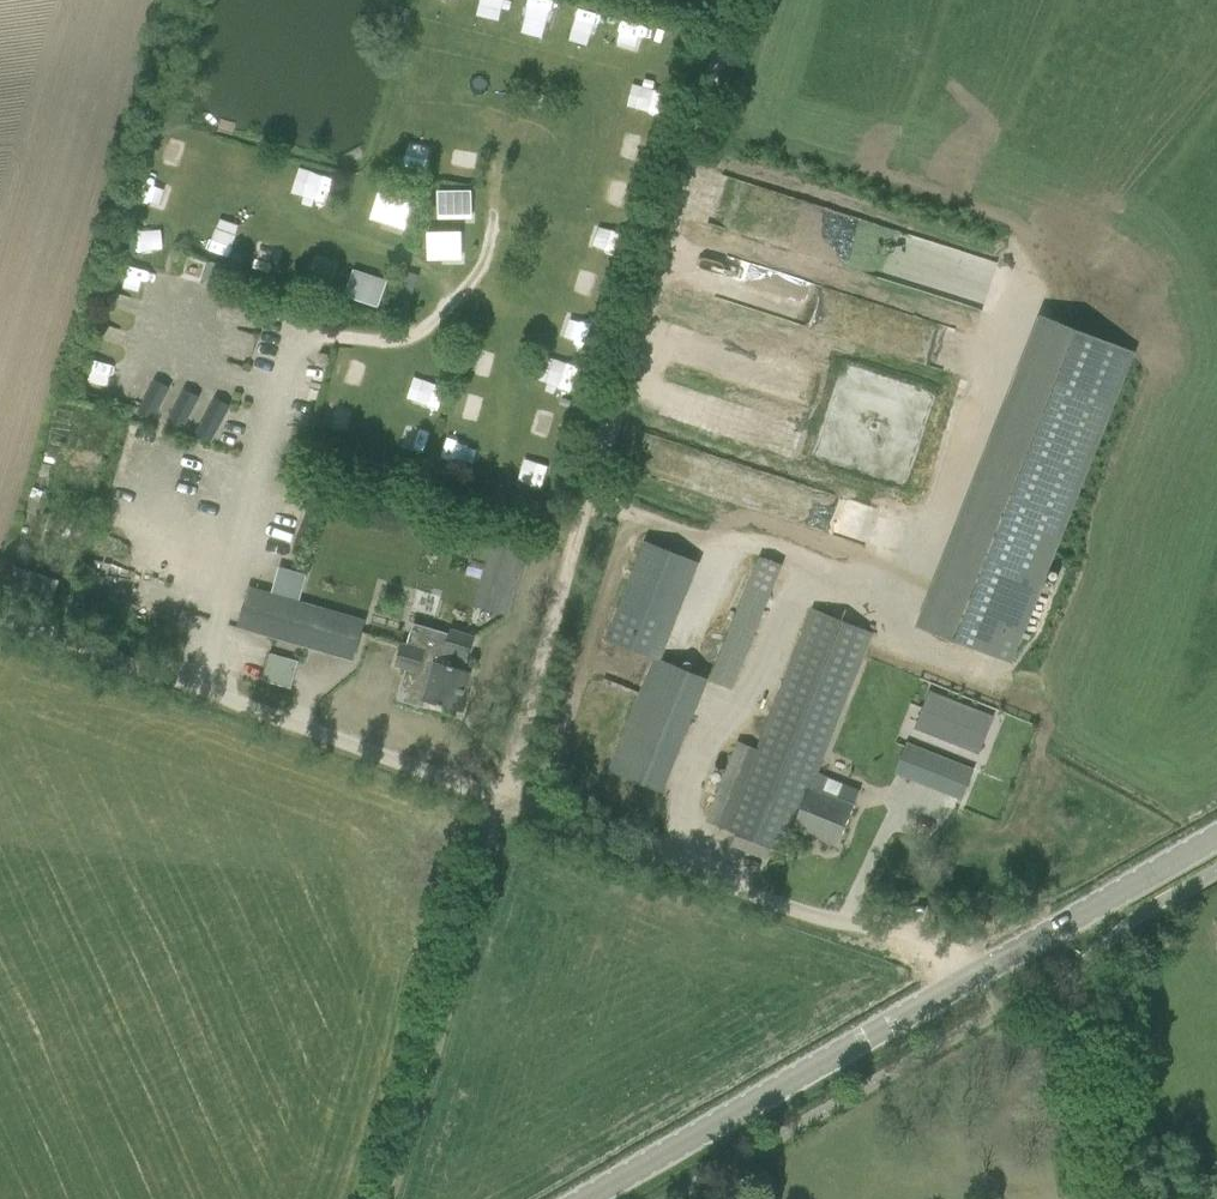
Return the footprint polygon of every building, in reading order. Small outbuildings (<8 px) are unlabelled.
[(575,5),(569,31),(593,37),(600,11),(575,5)] [(621,18),(616,39),(639,45),(644,24),(621,18)] [(648,161),(654,138),(628,131),(622,154),(648,161)] [(405,165),(430,170),(434,148),(408,144),(405,165)] [(607,176),(600,200),(632,210),(639,186),(607,176)] [(146,202),(164,206),(170,182),(152,178),(146,202)] [(472,192),(437,192),(438,215),(472,214),(472,192)] [(380,195),(373,217),(406,228),(413,206),(380,195)] [(597,221),(588,249),(615,257),(624,229),(597,221)] [(461,233),(427,234),(427,256),(462,255),(461,233)] [(223,290),(230,269),(209,263),(202,284),(223,290)] [(355,272),(346,297),(378,308),(387,282),(355,272)] [(414,290),(419,275),(408,272),(403,286),(414,290)] [(939,634),(1011,663),(1045,578),(1040,576),(1130,351),(1062,325),(939,634)] [(545,353),(538,380),(572,390),(580,363),(545,353)] [(418,382),(413,401),(437,407),(442,388),(418,382)] [(460,396),(458,411),(490,416),(492,400),(460,396)] [(544,411),(535,432),(557,441),(566,420),(544,411)] [(509,612),(530,540),(504,532),(483,604),(509,612)] [(606,640),(660,661),(698,563),(645,541),(606,640)] [(714,678),(738,687),(783,561),(759,553),(714,678)] [(9,564),(2,586),(51,602),(58,580),(9,564)] [(271,636),(353,659),(364,621),(249,588),(238,626),(271,636)] [(707,821),(786,852),(795,829),(838,846),(854,805),(832,797),(822,794),(828,779),(816,775),(874,633),(814,610),(758,750),(739,743),(707,821)] [(468,659),(475,637),(450,630),(444,651),(426,646),(425,650),(402,644),(395,666),(408,670),(399,699),(423,706),(425,701),(459,711),(470,672),(465,670),(468,659)] [(271,653),(265,678),(292,684),(298,659),(271,653)] [(931,713),(924,730),(979,753),(986,735),(980,732),(987,715),(934,694),(931,693),(924,710),(928,712),(931,713)] [(896,774),(960,800),(972,771),(950,762),(908,745),(896,774)]
